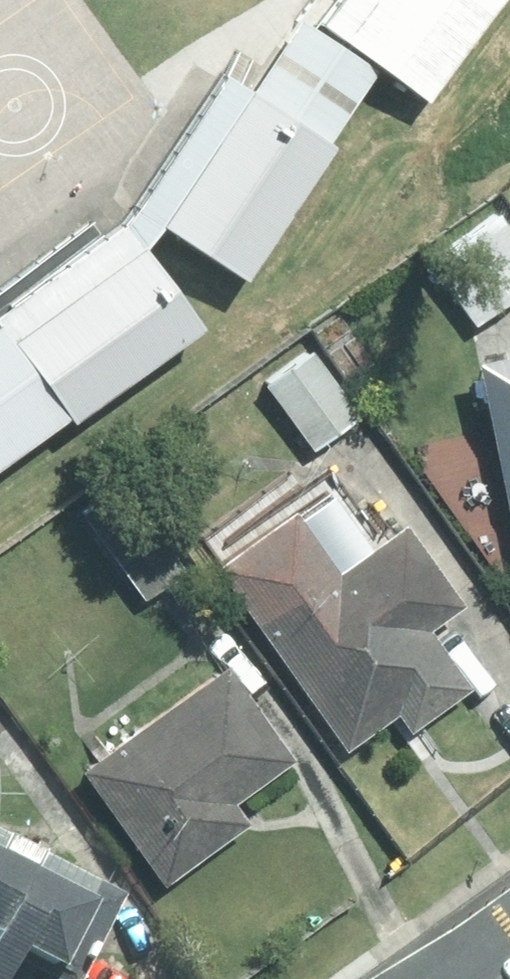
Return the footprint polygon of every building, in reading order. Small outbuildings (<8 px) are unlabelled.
[(141,231),(251,291),(337,135),(226,75),(141,231)] [(487,214),(420,272),(470,329),(509,294),(509,240),(487,214)] [(185,351),(121,257),(0,338),(0,475),(185,351)] [(297,350),(254,389),(312,452),(355,413),(297,350)] [(457,363),(509,589),(509,350),(457,363)] [(123,505),(86,536),(137,600),(175,569),(123,505)] [(396,735),(458,688),(416,633),(450,608),(387,524),(323,572),(276,510),(198,569),(337,753),(383,718),(396,735)] [(227,803),(287,757),(214,663),(71,774),(159,887),(243,823),(227,803)] [(113,902),(0,849),(0,978),(77,978),(113,902)]
